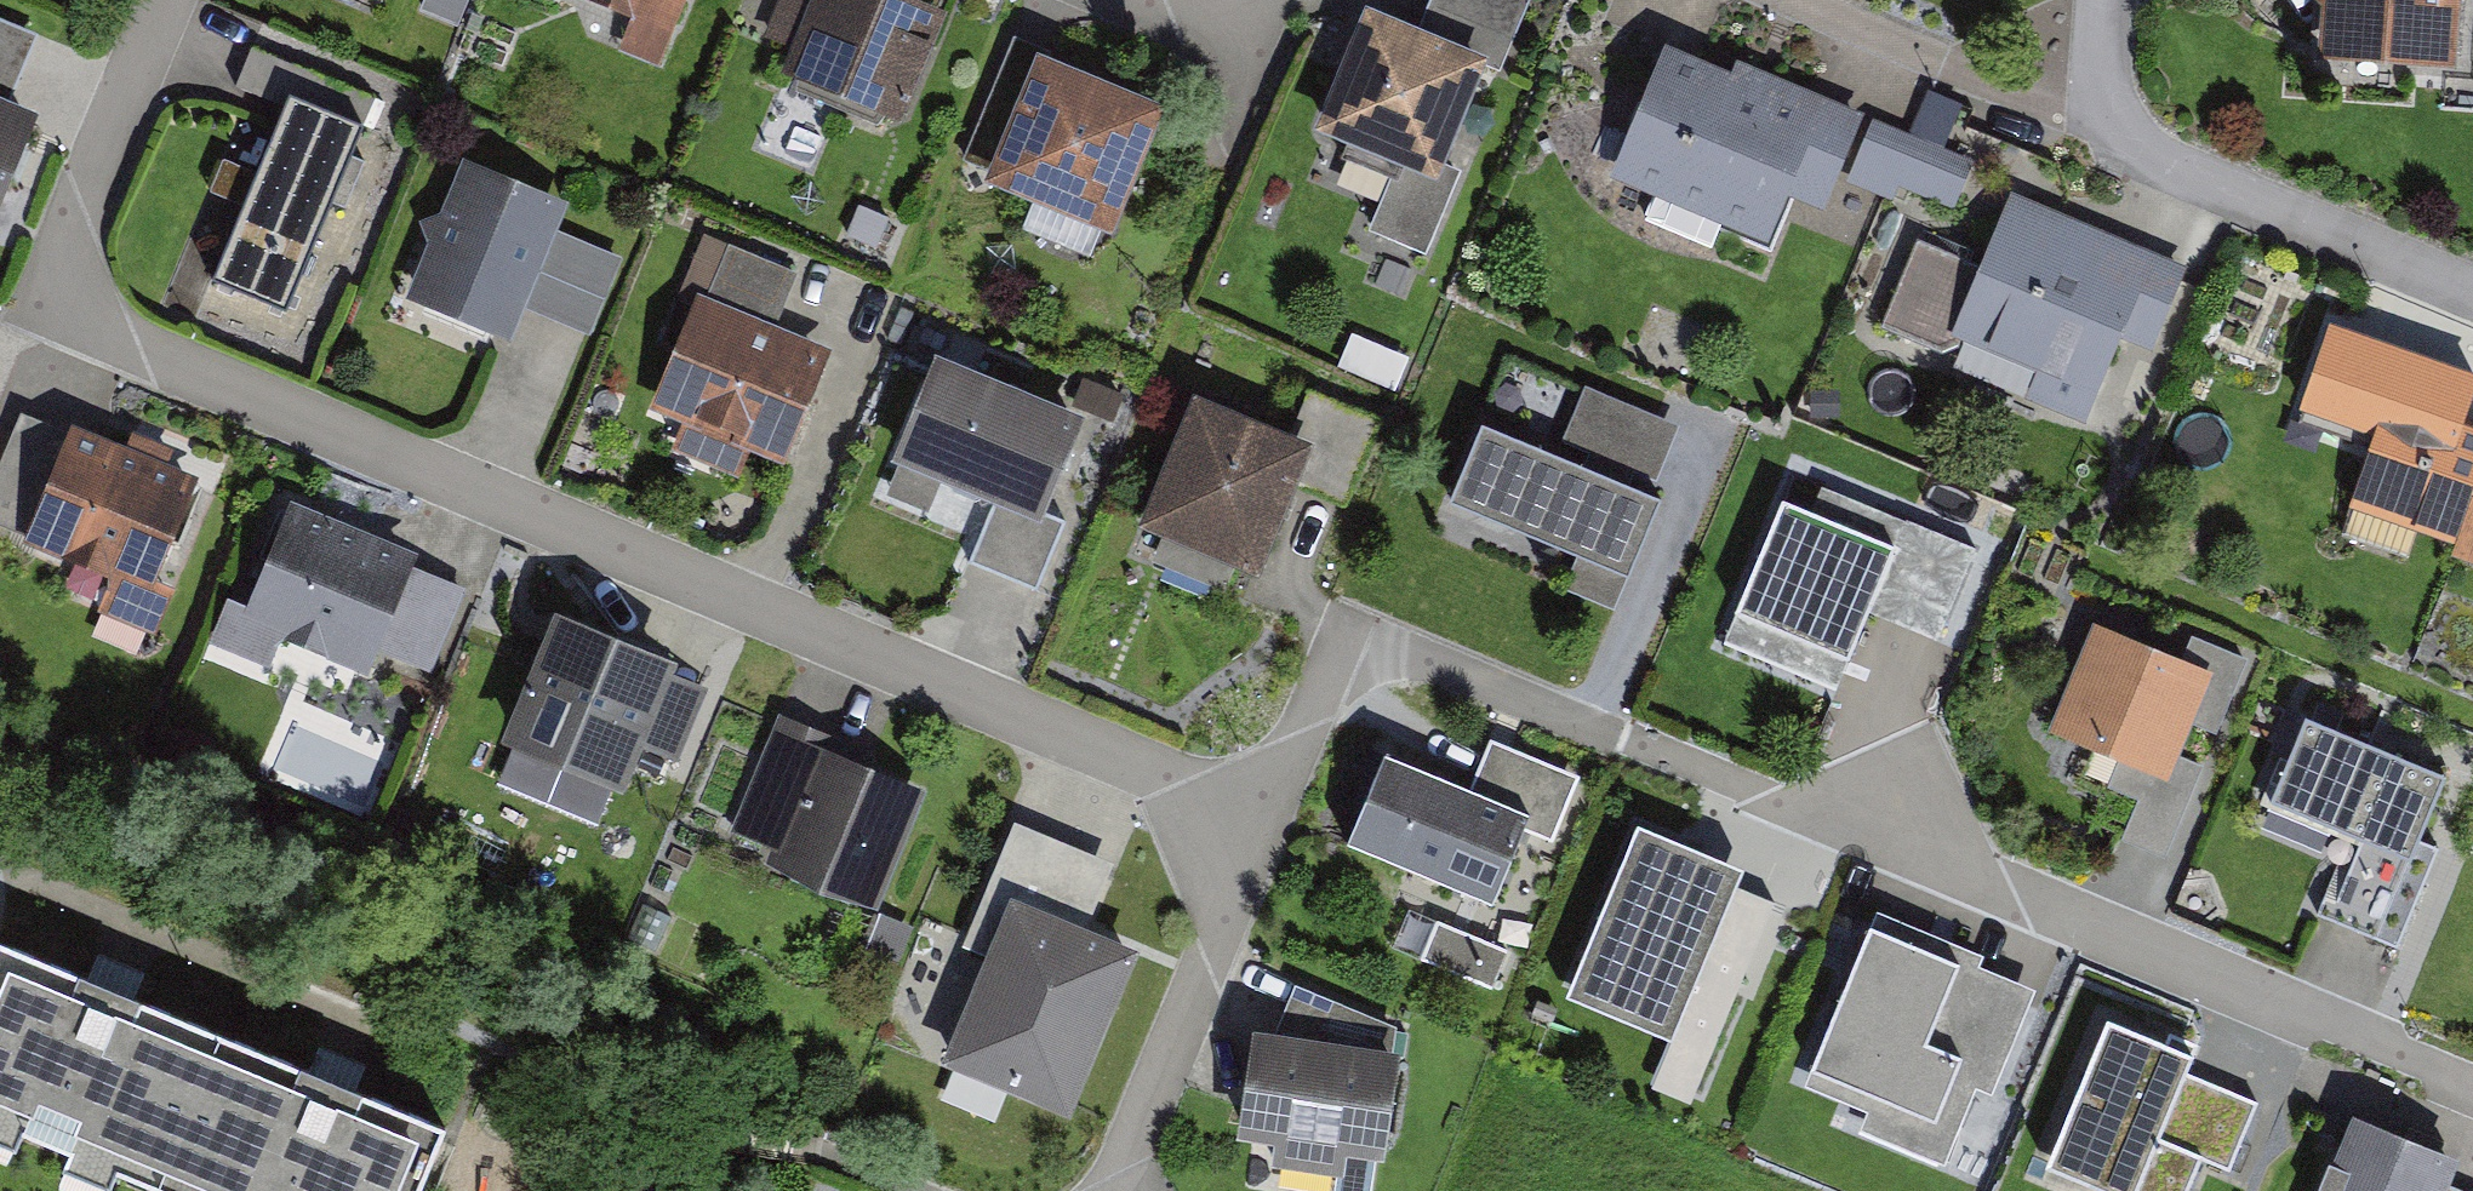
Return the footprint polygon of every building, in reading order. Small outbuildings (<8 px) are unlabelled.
[(671,43),(689,0),(566,0),(671,43)] [(901,129),(948,19),(904,0),(780,0),(762,41),(792,54),(781,79),(793,84),(839,103),(848,107),(875,118),(901,129)] [(1414,38),(1488,68),(1501,74),(1530,3),(1524,0),(1430,0),(1414,38)] [(2323,32),(2443,48),(2445,0),(2324,0),(2323,32)] [(1321,124),(1314,140),(1332,147),(1395,173),(1419,183),(1438,191),(1444,175),(1446,171),(1481,86),(1488,68),(1414,38),(1364,18),(1357,36),(1321,124)] [(1783,161),(1823,177),(1851,111),(1803,92),(1798,106),(1664,51),(1619,159),(1649,171),(1638,199),(1711,229),(1719,210),(1756,225),(1783,161)] [(288,106),(364,137),(378,104),(251,52),(237,85),(288,106)] [(1035,65),(984,193),(1112,244),(1163,116),(1035,65)] [(19,108),(0,99),(0,152),(19,108)] [(211,293),(287,324),(364,137),(288,106),(211,293)] [(1884,176),(1900,135),(1863,123),(1850,161),(1884,176)] [(1958,157),(1914,138),(1902,171),(1945,190),(1958,157)] [(548,188),(461,153),(409,282),(496,317),(548,188)] [(1444,175),(1438,191),(1419,183),(1395,173),(1369,237),(1427,260),(1461,177),(1446,171),(1444,175)] [(1911,230),(1875,313),(1947,346),(1955,320),(2087,378),(2110,314),(2151,332),(2171,269),(2005,196),(1978,259),(1911,230)] [(574,228),(543,301),(573,314),(603,243),(574,228)] [(704,302),(777,333),(800,278),(728,248),(704,302)] [(697,299),(648,415),(681,428),(670,454),(739,482),(750,457),(784,471),(832,356),(777,333),(704,302),(697,299)] [(2370,350),(2357,386),(2386,396),(2352,493),(2458,530),(2472,488),(2472,423),(2431,408),(2443,375),(2370,350)] [(1067,408),(932,353),(894,443),(987,481),(959,550),(1032,580),(1062,506),(1032,494),(1067,408)] [(1194,393),(1146,513),(1249,554),(1286,463),(1337,484),(1368,406),(1303,380),(1283,429),(1194,393)] [(1080,453),(1112,453),(1110,384),(1078,385),(1080,453)] [(1562,447),(1656,486),(1679,431),(1585,392),(1562,447)] [(27,542),(70,439),(20,418),(0,467),(0,531),(27,542)] [(110,587),(98,617),(156,641),(174,597),(155,590),(167,560),(198,485),(72,433),(70,439),(27,542),(23,551),(110,587)] [(1482,436),(1449,514),(1575,567),(1628,589),(1661,511),(1482,436)] [(2454,545),(2472,551),(2472,488),(2458,530),(2454,545)] [(452,571),(283,501),(242,602),(354,649),(361,632),(417,655),(452,571)] [(1897,535),(1886,564),(1799,532),(1743,679),(1849,719),(1880,639),(1955,667),(1991,570),(1897,535)] [(1628,589),(1575,567),(1563,595),(1616,617),(1628,589)] [(552,629),(501,754),(624,805),(676,680),(552,629)] [(2231,701),(2107,651),(2062,762),(2186,812),(2231,701)] [(821,731),(773,711),(741,788),(786,807),(771,843),(861,880),(901,783),(815,747),(821,731)] [(1466,800),(1530,828),(1527,836),(1552,846),(1579,782),(1490,744),(1466,800)] [(2470,807),(2320,746),(2288,822),(2368,855),(2346,910),(2416,939),(2470,807)] [(1385,766),(1346,856),(1492,918),(1527,836),(1530,828),(1466,800),(1385,766)] [(1637,838),(1566,1010),(1671,1054),(1743,882),(1637,838)] [(1420,963),(1492,993),(1508,955),(1437,925),(1420,963)] [(1150,992),(1033,936),(950,1105),(1067,1161),(1150,992)] [(157,1186),(221,1033),(132,996),(109,986),(86,977),(0,942),(0,1143),(11,1147),(19,1129),(67,1149),(59,1167),(106,1187),(114,1168),(157,1186)] [(1889,1115),(1873,1156),(1949,1185),(1982,1097),(1948,1085),(1987,983),(1880,942),(1823,1090),(1889,1115)] [(132,996),(144,968),(120,958),(98,949),(86,977),(109,986),(132,996)] [(1295,991),(1271,1047),(1390,1066),(1396,1033),(1295,991)] [(422,1184),(446,1126),(357,1089),(334,1079),(309,1069),(221,1033),(157,1186),(169,1190),(419,1190),(422,1184)] [(345,1052),(320,1042),(309,1069),(334,1079),(357,1089),(369,1062),(345,1052)] [(1235,1151),(1275,1158),(1272,1176),(1344,1187),(1346,1169),(1382,1175),(1384,1162),(1389,1131),(1399,1067),(1390,1066),(1271,1047),(1253,1044),(1242,1107),(1237,1139),(1235,1151)] [(2069,1190),(2173,1190),(2217,1084),(2128,1048),(2069,1190)] [(2459,1171),(2352,1126),(2324,1190),(2451,1190),(2459,1171)]
